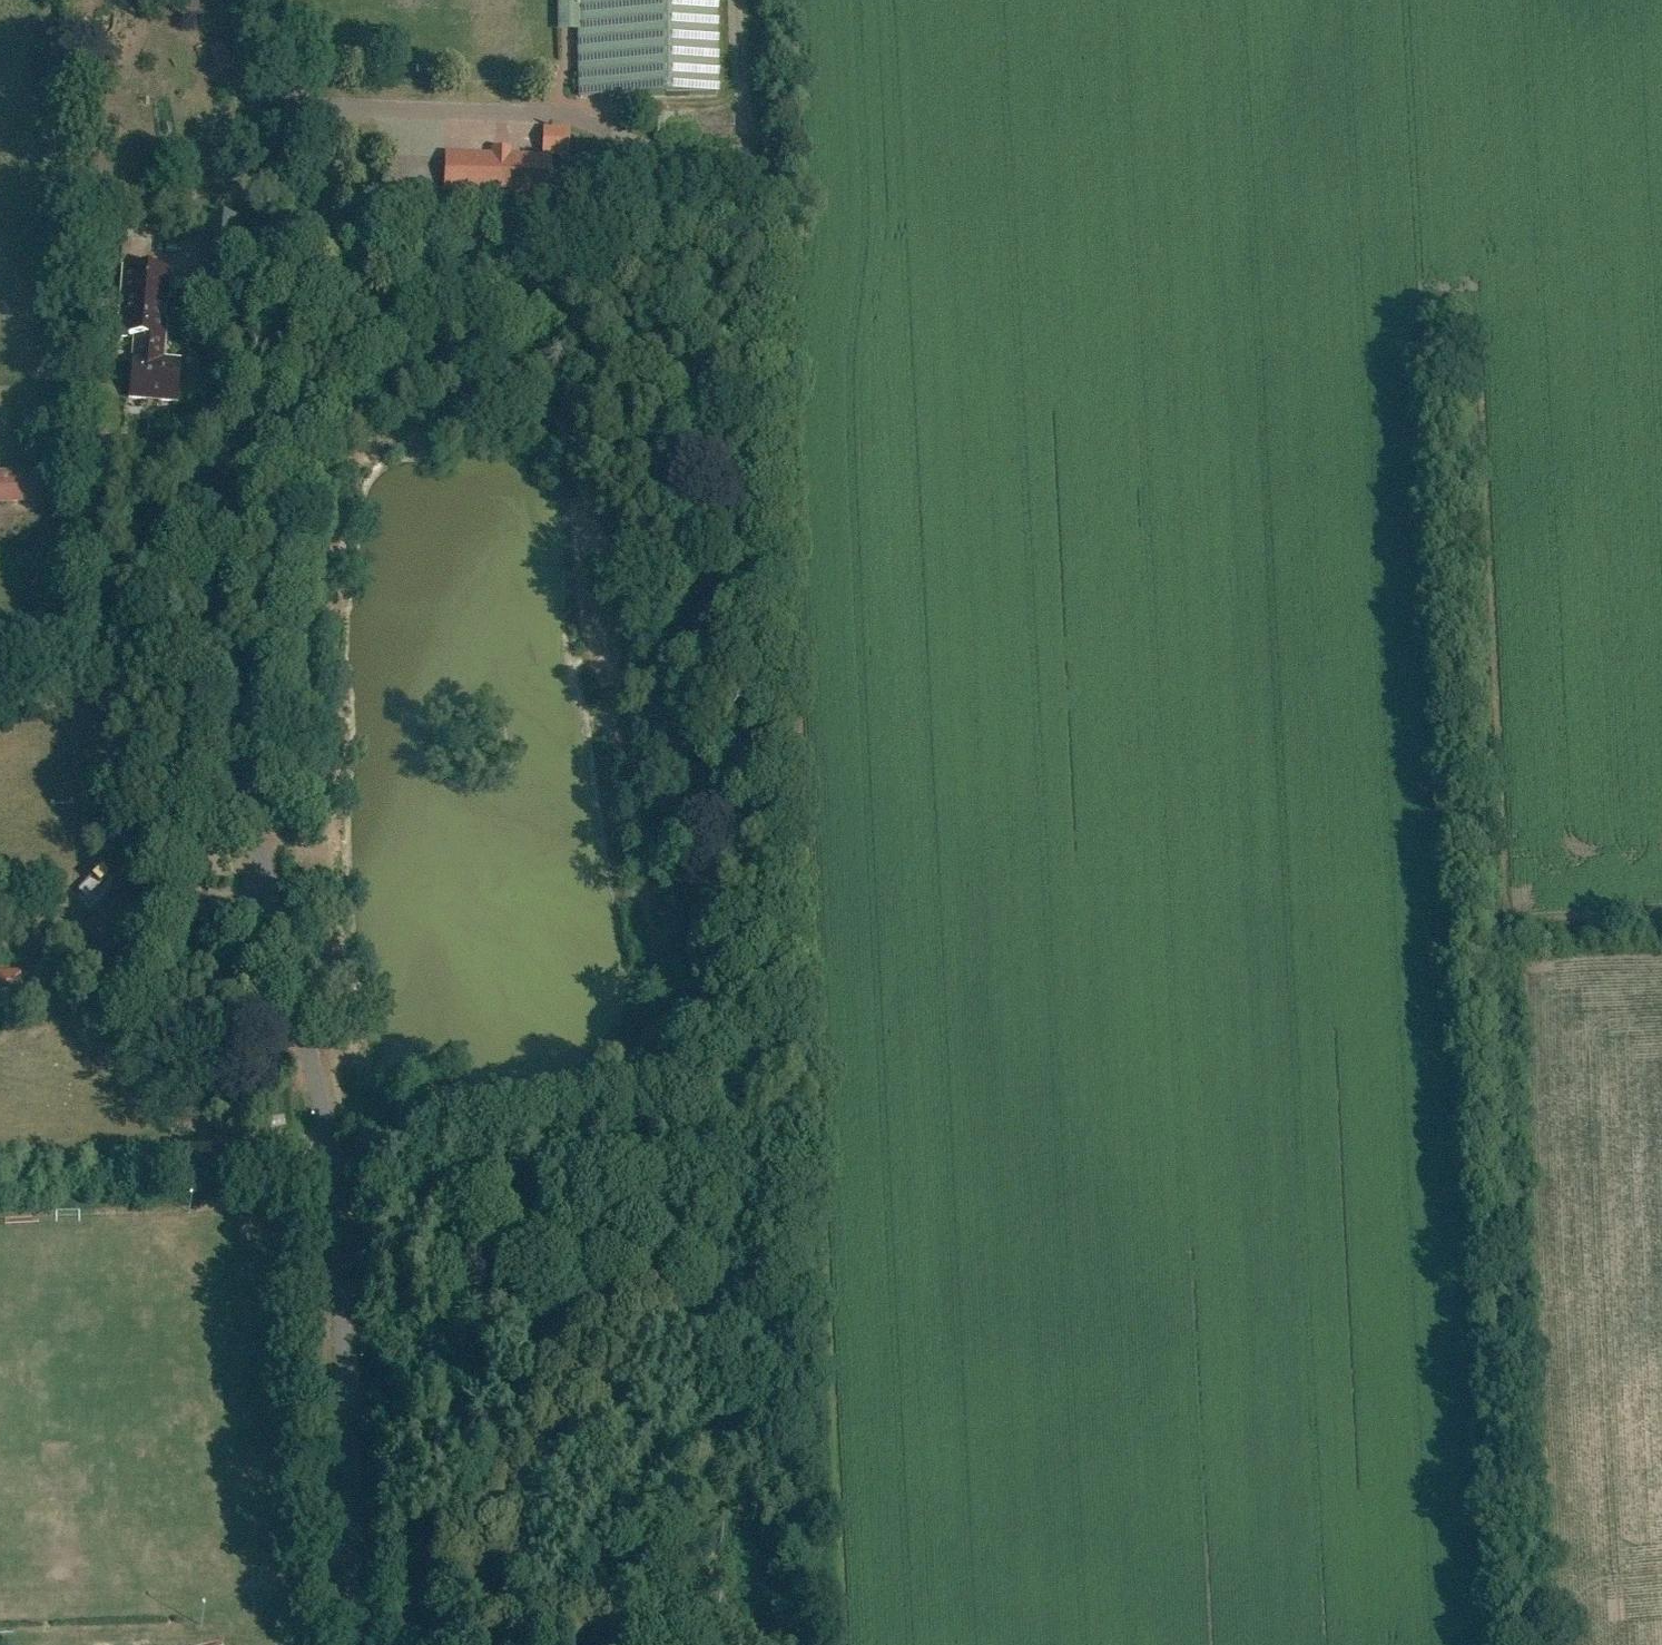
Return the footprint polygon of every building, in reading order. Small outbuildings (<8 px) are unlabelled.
[(581,28),(581,92),(714,91),(713,0),(580,0),(581,28)] [(570,126),(543,125),(542,152),(570,152),(570,126)] [(552,155),(449,154),(448,191),(552,193),(552,155)] [(250,220),(209,215),(202,276),(206,277),(204,292),(241,297),(250,220)] [(172,271),(122,267),(117,338),(133,339),(128,402),(179,406),(183,361),(165,359),(172,271)] [(0,472),(0,504),(47,503),(46,470),(0,472)] [(79,847),(66,863),(101,892),(117,877),(79,847)] [(24,971),(0,971),(0,997),(24,997),(24,971)]
